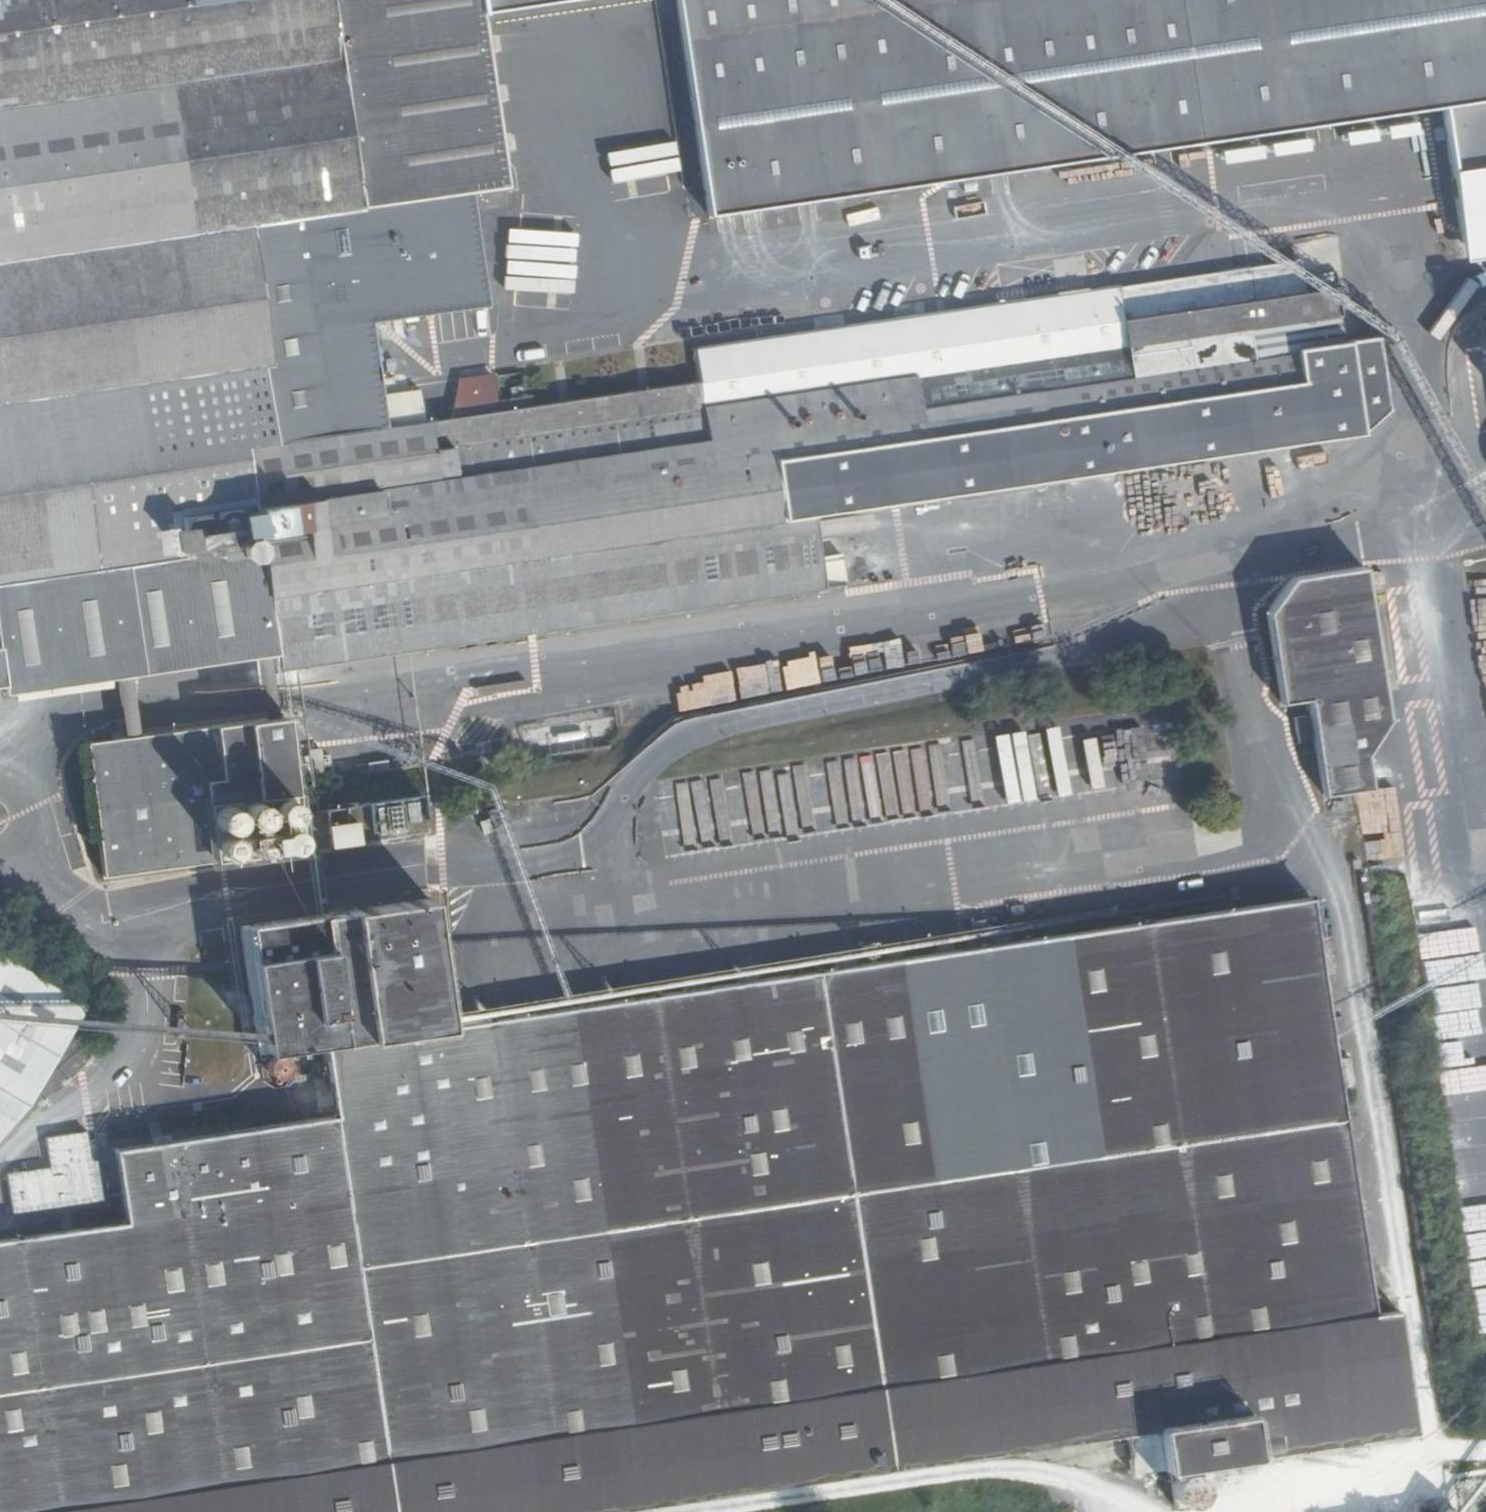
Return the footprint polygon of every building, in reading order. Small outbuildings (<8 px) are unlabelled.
[(5,684),(6,692),(279,654),(281,669),(846,583),(842,554),(821,557),(817,526),(819,521),(818,514),(1393,431),(1379,334),(1343,339),(1336,291),(1302,295),(1297,259),(696,347),(699,379),(500,410),(496,373),(459,379),(451,418),(425,421),(420,388),(382,393),(373,323),(486,306),(476,191),(505,187),(483,11),(556,0),(0,0),(0,685),(5,684)] [(711,214),(1441,105),(1465,260),(1485,257),(1485,0),(680,0),(711,214)] [(1363,572),(1288,582),(1267,612),(1281,703),(1310,699),(1324,793),(1366,787),(1361,757),(1382,722),(1363,572)] [(1299,741),(1313,738),(1309,713),(1294,716),(1299,741)] [(282,717),(88,744),(107,876),(421,832),(416,796),(299,812),(285,716),(282,717)] [(1121,754),(1143,748),(1145,756),(1170,749),(1162,719),(1115,732),(1121,754)] [(334,1115),(115,1148),(124,1223),(0,1241),(0,1511),(599,1511),(1125,1438),(1130,1472),(1160,1468),(1154,1426),(1247,1412),(1253,1455),(1413,1433),(1397,1316),(1373,1319),(1332,1035),(1311,891),(1244,902),(569,1007),(447,1027),(444,1013),(426,899),(244,926),(262,1034),(265,1052),(326,1045),(334,1115)] [(0,959),(0,1134),(26,1106),(87,1006),(82,1006),(0,959)] [(89,1131),(48,1137),(52,1167),(9,1173),(15,1214),(99,1202),(89,1131)] [(1154,1426),(1160,1468),(1168,1490),(1173,1500),(1178,1500),(1193,1501),(1198,1491),(1203,1486),(1198,1466),(1253,1455),(1247,1412),(1154,1426)]
